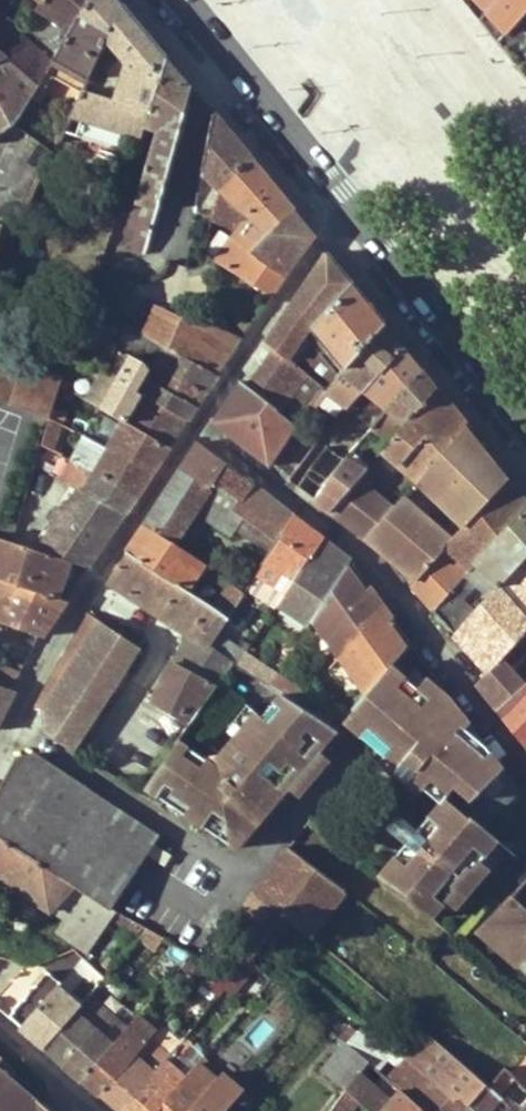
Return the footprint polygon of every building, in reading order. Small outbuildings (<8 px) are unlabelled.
[(33,45),(21,35),(8,55),(40,84),(47,73),(88,0),(43,0),(43,1),(28,25),(25,29),(38,39),(33,45)] [(128,135),(140,140),(144,127),(167,56),(152,38),(120,0),(88,0),(47,73),(82,92),(70,117),(78,120),(128,135)] [(468,4),(478,17),(492,0),(465,0),(468,4)] [(498,41),(525,11),(525,0),(492,0),(478,17),(491,33),(498,41)] [(498,41),(520,68),(525,75),(525,11),(498,41)] [(8,55),(21,35),(25,29),(28,25),(27,24),(23,23),(20,24),(17,26),(0,12),(0,48),(4,52),(8,55)] [(0,54),(0,134),(16,125),(40,84),(8,55),(4,52),(0,54)] [(167,56),(144,127),(156,131),(122,246),(146,253),(193,87),(185,78),(167,56)] [(219,195),(251,157),(226,126),(214,112),(195,215),(212,217),(219,195)] [(74,133),(123,148),(128,135),(78,120),(74,133)] [(11,152),(35,160),(41,141),(17,133),(11,152)] [(219,195),(212,217),(230,220),(241,226),(217,261),(272,294),(285,275),(253,252),(295,210),(269,178),(251,157),(219,195)] [(304,221),(295,210),(253,252),(285,275),(315,234),(304,221)] [(315,347),(323,341),(346,367),(384,321),(359,290),(328,252),(276,328),(267,342),(275,348),(248,386),(275,406),(297,424),(314,404),(326,389),(289,358),(305,335),(315,347)] [(183,319),(176,316),(157,306),(145,333),(149,336),(169,347),(171,348),(183,319)] [(242,337),(185,314),(183,319),(171,348),(219,374),(242,337)] [(326,389),(314,404),(335,422),(349,405),(403,344),(389,328),(384,321),(346,367),(339,375),(326,389)] [(119,347),(140,358),(149,336),(145,333),(126,323),(119,347)] [(346,367),(323,341),(315,347),(339,375),(346,367)] [(349,405),(372,425),(421,368),(407,350),(403,344),(349,405)] [(119,347),(112,377),(142,394),(190,420),(198,406),(158,382),(148,377),(151,373),(152,369),(151,365),(140,358),(119,347)] [(156,367),(164,371),(206,394),(219,374),(171,348),(169,347),(156,367)] [(50,417),(61,385),(63,379),(23,365),(22,369),(0,362),(0,399),(50,417)] [(372,425),(390,441),(437,387),(425,373),(421,368),(372,425)] [(112,377),(99,370),(84,398),(125,419),(127,420),(142,394),(112,377)] [(198,406),(206,394),(164,371),(158,382),(198,406)] [(241,381),(212,423),(263,460),(272,449),(247,430),(241,425),(250,413),(256,418),(263,423),(275,406),(248,386),(241,381)] [(383,449),(418,480),(466,424),(451,405),(437,387),(390,441),(383,449)] [(172,446),(190,420),(142,394),(127,420),(172,446)] [(50,417),(58,421),(68,403),(62,399),(50,417)] [(241,425),(247,430),(256,418),(250,413),(241,425)] [(53,449),(60,453),(74,430),(58,421),(50,417),(42,443),(53,449)] [(125,419),(109,448),(155,472),(172,446),(127,420),(125,419)] [(487,450),(466,424),(418,480),(456,515),(442,530),(403,497),(395,507),(368,538),(418,578),(508,476),(487,450)] [(300,461),(319,440),(307,431),(289,452),(300,461)] [(139,495),(155,472),(109,448),(85,436),(72,459),(139,495)] [(198,442),(182,467),(211,487),(227,463),(198,442)] [(42,443),(36,462),(44,466),(53,449),(42,443)] [(346,456),(327,447),(298,486),(311,496),(346,456)] [(346,456),(311,496),(330,510),(359,476),(371,463),(367,459),(362,464),(346,456)] [(127,513),(139,495),(72,459),(70,458),(61,475),(86,490),(127,513)] [(235,509),(252,483),(227,463),(211,487),(203,499),(229,517),(235,509)] [(196,511),(232,534),(236,528),(244,515),(235,509),(229,517),(203,499),(211,487),(182,467),(164,496),(147,524),(175,543),(196,511)] [(368,538),(395,507),(359,476),(330,510),(368,538)] [(434,609),(525,505),(525,499),(518,489),(508,476),(418,578),(413,584),(434,609)] [(244,515),(256,523),(278,538),(293,514),(252,483),(235,509),(244,515)] [(106,544),(127,513),(86,490),(73,512),(69,509),(61,524),(95,543),(106,544)] [(481,586),(490,594),(525,555),(525,505),(434,609),(455,633),(485,600),(481,597),(473,604),(468,600),(481,586)] [(270,551),(258,571),(287,591),(324,537),(293,514),(278,538),(270,551)] [(236,528),(248,536),(256,523),(244,515),(236,528)] [(23,516),(15,542),(43,551),(44,552),(52,526),(23,516)] [(270,551),(278,538),(256,523),(248,536),(270,551)] [(130,551),(189,590),(207,563),(175,543),(147,524),(130,551)] [(65,576),(49,571),(54,555),(44,552),(43,551),(15,542),(0,537),(0,578),(57,597),(65,576)] [(314,619),(352,559),(324,537),(287,591),(278,604),(310,625),(314,619)] [(210,646),(230,616),(215,607),(189,590),(130,551),(120,566),(111,581),(191,634),(210,646)] [(49,571),(65,576),(70,560),(54,555),(49,571)] [(455,633),(489,671),(501,657),(525,629),(525,555),(490,594),(485,600),(455,633)] [(352,559),(314,619),(367,692),(391,664),(412,640),(393,623),(396,618),(382,608),(385,603),(370,592),(373,588),(352,559)] [(278,604),(287,591),(258,571),(248,586),(277,606),(278,604)] [(67,600),(57,597),(0,578),(0,590),(7,592),(0,613),(0,620),(39,634),(44,635),(67,600)] [(230,616),(246,589),(232,580),(215,607),(230,616)] [(72,664),(66,673),(58,667),(36,704),(44,709),(46,731),(76,750),(129,667),(143,646),(90,613),(75,638),(84,644),(79,653),(75,658),(72,664)] [(156,700),(193,721),(234,662),(221,653),(210,646),(191,634),(174,663),(173,662),(172,663),(156,700)] [(79,653),(84,644),(75,638),(70,648),(79,653)] [(246,651),(230,640),(221,653),(234,662),(237,663),(246,651)] [(143,646),(129,667),(142,676),(156,654),(143,646)] [(525,688),(525,686),(501,657),(489,671),(476,685),(500,714),(525,688)] [(66,673),(72,664),(63,658),(58,667),(66,673)] [(399,765),(445,710),(391,664),(367,692),(344,719),(399,765)] [(13,689),(20,673),(0,666),(0,685),(13,689)] [(8,706),(16,690),(13,689),(0,685),(0,724),(8,706)] [(500,714),(525,746),(525,688),(500,714)] [(223,814),(248,834),(330,736),(308,716),(311,711),(282,692),(262,715),(257,711),(221,753),(202,755),(193,748),(189,752),(178,742),(148,785),(190,812),(234,761),(253,777),(223,814)] [(486,745),(445,710),(399,765),(442,800),(380,875),(432,917),(496,838),(492,835),(471,815),(483,804),(475,796),(502,769),(486,745)] [(330,736),(337,728),(311,711),(308,716),(330,736)] [(16,759),(0,791),(0,835),(75,883),(111,908),(113,907),(158,834),(34,753),(16,759)] [(234,761),(190,812),(239,845),(248,834),(223,814),(253,777),(234,761)] [(475,796),(483,804),(494,815),(502,808),(520,790),(502,769),(475,796)] [(47,898),(44,903),(51,908),(75,883),(0,835),(0,866),(47,898)] [(154,845),(147,856),(165,867),(172,856),(154,845)] [(310,937),(344,889),(290,847),(255,893),(292,923),(310,937)] [(44,903),(47,898),(0,866),(0,875),(44,903)] [(111,908),(75,883),(51,908),(97,939),(111,919),(117,909),(113,907),(111,908)] [(237,915),(273,945),(292,923),(255,893),(237,915)] [(512,896),(485,926),(525,962),(525,909),(512,896)] [(240,950),(223,971),(233,977),(242,982),(256,964),(240,950)] [(33,989),(44,999),(26,1019),(21,1026),(44,1046),(75,1010),(81,1005),(57,985),(59,982),(48,972),(33,989)] [(44,999),(33,989),(16,1009),(26,1019),(44,999)] [(290,993),(282,1002),(290,1010),(299,1000),(290,993)] [(114,1044),(127,1028),(89,995),(87,997),(81,1005),(75,1010),(114,1044)] [(44,1046),(84,1080),(114,1044),(75,1010),(44,1046)] [(102,1096),(132,1059),(155,1031),(137,1016),(127,1028),(114,1044),(84,1080),(102,1096)] [(492,1085),(427,1031),(408,1056),(429,1074),(462,1100),(465,1096),(471,1101),(481,1089),(490,1096),(496,1090),(492,1085)] [(185,1077),(171,1064),(189,1042),(183,1037),(151,1076),(122,1110),(157,1110),(185,1077)] [(323,1070),(347,1090),(358,1099),(371,1110),(381,1110),(402,1088),(397,1082),(347,1041),(323,1070)] [(0,1060),(0,1070),(12,1080),(15,1077),(15,1070),(1,1058),(0,1060)] [(120,1110),(122,1110),(151,1076),(132,1059),(102,1096),(120,1110)] [(218,1078),(198,1062),(185,1077),(157,1110),(190,1110),(218,1078)] [(496,1090),(501,1094),(517,1075),(512,1071),(508,1066),(492,1085),(496,1090)] [(50,1109),(38,1098),(36,1101),(12,1080),(0,1070),(0,1110),(53,1110),(50,1109)] [(244,1088),(224,1071),(218,1078),(190,1110),(223,1110),(229,1105),(244,1088)] [(429,1074),(418,1088),(403,1075),(397,1082),(402,1088),(430,1110),(472,1110),(477,1106),(471,1101),(465,1096),(462,1100),(429,1074)] [(402,1088),(381,1110),(430,1110),(402,1088)] [(481,1089),(471,1101),(477,1106),(482,1110),(489,1110),(503,1096),(501,1094),(496,1090),(490,1096),(481,1089)] [(358,1099),(347,1090),(328,1110),(348,1110),(358,1099)] [(525,1107),(516,1099),(511,1104),(512,1105),(519,1110),(525,1110),(525,1106),(525,1107)]
